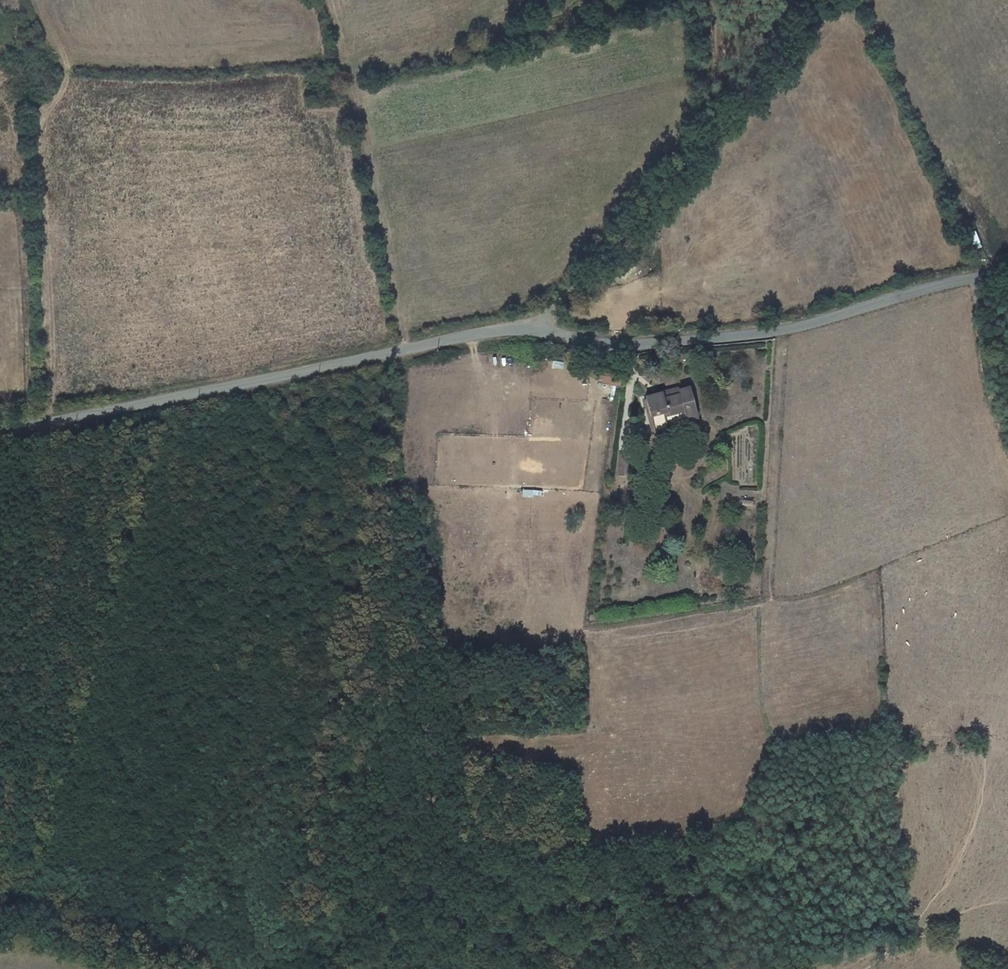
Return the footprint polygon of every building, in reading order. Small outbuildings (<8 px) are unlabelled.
[(613,378),(598,375),(596,384),(611,387),(613,378)] [(659,393),(641,398),(653,435),(666,431),(662,415),(681,409),(685,422),(696,419),(687,388),(676,390),(677,396),(661,400),(659,393)] [(631,463),(618,462),(617,481),(628,483),(631,463)] [(948,922),(937,921),(936,933),(947,935),(948,922)]
